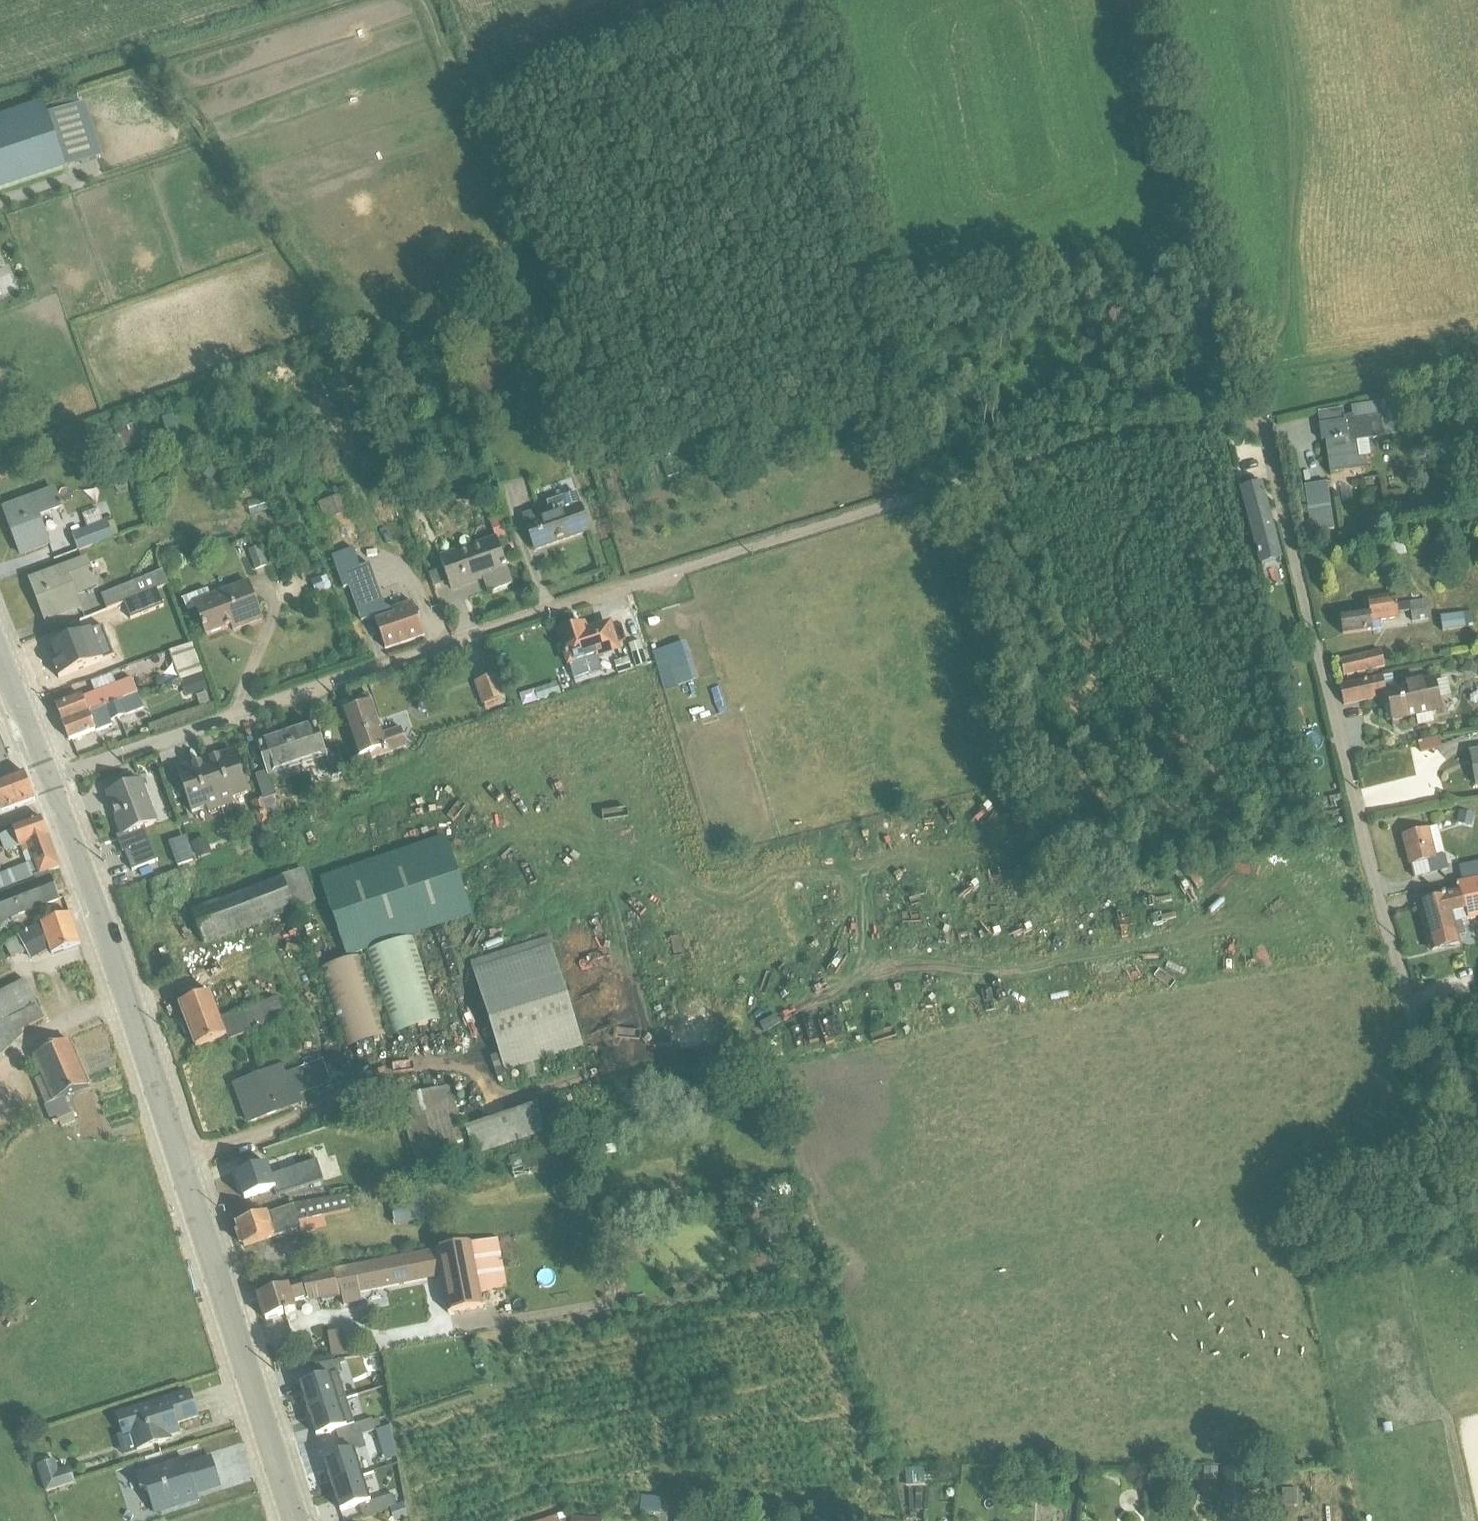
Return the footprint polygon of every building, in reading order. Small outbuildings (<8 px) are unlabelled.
[(96,159),(76,101),(45,108),(43,103),(0,117),(0,191),(96,159)] [(506,381),(499,392),(510,399),(517,388),(506,381)] [(1352,416),(1353,420),(1320,425),(1319,425),(1322,442),(1325,441),(1330,474),(1367,469),(1365,458),(1371,457),(1369,440),(1399,436),(1394,401),(1351,407),(1352,416)] [(1318,412),(1320,425),(1353,420),(1352,416),(1344,417),(1343,409),(1318,412)] [(179,414),(162,420),(170,445),(183,441),(178,427),(183,426),(179,414)] [(145,423),(117,431),(124,451),(152,443),(145,423)] [(209,482),(222,470),(211,458),(198,471),(209,482)] [(717,476),(720,485),(738,479),(735,471),(717,476)] [(1308,510),(1330,506),(1327,483),(1304,487),(1308,510)] [(1281,561),(1261,486),(1242,491),(1261,566),(1281,561)] [(41,518),(64,510),(57,491),(4,511),(21,556),(51,544),(41,518)] [(539,509),(523,515),(535,551),(590,532),(580,503),(577,493),(547,503),(551,514),(542,517),(539,509)] [(322,502),(328,519),(348,512),(342,495),(322,502)] [(271,496),(248,502),(251,514),(274,508),(271,496)] [(97,505),(75,513),(82,531),(71,535),(78,552),(114,539),(107,522),(104,523),(97,505)] [(1330,506),(1308,510),(1312,533),(1334,530),(1330,506)] [(497,537),(509,533),(503,520),(490,525),(495,537),(440,557),(451,590),(483,578),(488,593),(513,584),(497,537)] [(1389,560),(1407,555),(1403,541),(1385,546),(1389,560)] [(268,567),(261,546),(248,551),(256,571),(268,567)] [(349,587),(361,622),(374,616),(386,650),(425,636),(413,602),(392,609),(393,611),(384,607),(369,565),(360,568),(354,549),(332,556),(343,589),(349,587)] [(81,607),(77,595),(99,587),(89,560),(30,582),(37,601),(41,600),(48,620),(81,607)] [(163,571),(101,596),(107,610),(169,585),(163,571)] [(317,595),(326,591),(326,589),(332,587),(326,576),(321,579),(321,577),(311,581),(317,595)] [(262,620),(247,582),(210,596),(208,589),(183,599),(187,611),(196,608),(207,636),(232,627),(233,631),(262,620)] [(1429,621),(1426,601),(1396,605),(1395,596),(1362,600),(1363,610),(1368,609),(1369,613),(1340,618),(1343,636),(1382,630),(1381,622),(1398,620),(1398,614),(1410,613),(1412,623),(1429,621)] [(1442,632),(1473,627),(1471,613),(1440,618),(1442,632)] [(570,667),(576,665),(575,664),(579,663),(584,677),(603,672),(599,659),(619,653),(610,625),(586,633),(584,625),(559,633),(570,667)] [(86,682),(153,657),(152,655),(157,653),(155,647),(150,648),(148,644),(130,650),(127,641),(95,652),(92,643),(49,657),(58,684),(84,675),(86,682)] [(647,664),(641,641),(629,645),(636,668),(647,664)] [(686,641),(665,648),(677,686),(698,679),(686,641)] [(181,681),(203,673),(193,644),(169,652),(176,669),(179,681),(181,681)] [(1344,677),(1385,668),(1381,653),(1340,662),(1344,677)] [(618,674),(632,669),(629,658),(614,662),(618,674)] [(203,673),(181,681),(187,697),(208,689),(203,673)] [(484,706),(486,711),(507,704),(504,698),(507,697),(498,674),(474,682),(483,706),(484,706)] [(1392,676),(1392,675),(1339,687),(1344,706),(1386,696),(1393,728),(1395,728),(1394,723),(1416,718),(1418,727),(1434,724),(1432,715),(1442,713),(1439,699),(1451,696),(1448,680),(1436,683),(1435,678),(1400,686),(1397,675),(1392,676)] [(63,724),(139,696),(133,682),(133,680),(118,686),(117,684),(57,707),(63,724)] [(1299,687),(1287,689),(1291,706),(1302,704),(1299,687)] [(358,758),(370,754),(371,760),(408,747),(401,728),(382,734),(368,695),(350,701),(353,709),(342,712),(358,758)] [(111,721),(144,708),(139,696),(63,724),(70,741),(112,725),(111,721)] [(1294,711),(1298,732),(1306,730),(1302,709),(1294,711)] [(326,758),(333,777),(345,773),(337,748),(325,753),(315,724),(287,734),(299,767),(300,769),(309,766),(308,764),(326,758)] [(298,768),(299,767),(287,734),(258,744),(268,772),(256,776),(266,804),(270,802),(269,799),(277,796),(273,785),(270,777),(298,768)] [(1420,754),(1441,749),(1439,738),(1418,742),(1420,754)] [(1475,789),(1477,789),(1477,751),(1469,752),(1475,789)] [(249,794),(234,752),(233,753),(206,762),(223,809),(235,804),(234,800),(249,794)] [(209,814),(223,809),(206,762),(178,772),(193,814),(207,809),(209,814)] [(298,768),(270,777),(273,785),(300,776),(298,768)] [(178,772),(166,776),(173,794),(184,790),(178,772)] [(35,801),(25,773),(0,782),(0,814),(35,801)] [(141,780),(107,793),(117,820),(116,823),(120,832),(122,834),(123,835),(119,837),(132,872),(158,862),(145,828),(157,824),(141,780)] [(263,800),(251,804),(259,827),(271,823),(263,800)] [(1472,828),(1474,815),(1459,812),(1457,825),(1472,828)] [(60,869),(41,818),(13,829),(14,832),(1,836),(7,852),(21,847),(24,855),(31,852),(34,862),(0,875),(0,892),(35,878),(48,873),(60,869)] [(1449,870),(1446,857),(1445,858),(1438,828),(1403,836),(1414,879),(1449,870)] [(402,853),(322,880),(348,959),(367,953),(410,939),(437,930),(474,917),(447,838),(402,853)] [(193,844),(191,844),(196,857),(197,860),(212,854),(207,839),(193,844)] [(1459,868),(1462,882),(1477,878),(1477,864),(1459,868)] [(295,910),(315,902),(303,872),(284,879),(283,878),(220,902),(220,901),(192,912),(205,947),(296,912),(295,910)] [(59,901),(48,873),(35,878),(36,881),(0,895),(0,924),(59,901)] [(1419,905),(1431,952),(1460,944),(1459,938),(1466,936),(1462,922),(1467,920),(1467,923),(1477,920),(1477,880),(1458,884),(1458,887),(1445,890),(1447,897),(1419,905)] [(51,955),(81,945),(70,915),(38,926),(4,944),(12,959),(26,952),(32,961),(50,951),(51,955)] [(523,1067),(534,1064),(584,1048),(552,947),(553,946),(550,937),(470,963),(499,1055),(490,1058),(500,1086),(512,1082),(509,1075),(508,1075),(508,1072),(523,1067)] [(395,1037),(439,1022),(410,939),(367,953),(395,1037)] [(347,1050),(387,1037),(360,957),(321,970),(347,1050)] [(37,1004),(25,980),(0,993),(0,1023),(37,1004)] [(278,998),(221,1020),(211,994),(180,1006),(196,1049),(227,1037),(228,1041),(251,1032),(252,1034),(286,1021),(278,998)] [(0,1023),(0,1058),(24,1035),(22,1031),(45,1020),(37,1004),(0,1023)] [(886,1027),(882,1009),(864,1013),(868,1031),(886,1027)] [(798,1031),(798,1049),(815,1049),(815,1031),(798,1031)] [(34,1081),(53,1123),(59,1121),(62,1128),(76,1123),(65,1098),(89,1087),(69,1042),(33,1058),(42,1078),(34,1081)] [(323,1061),(286,1075),(283,1067),(235,1086),(250,1124),(303,1104),(300,1096),(332,1084),(323,1061)] [(534,1064),(523,1067),(528,1081),(538,1078),(534,1064)] [(396,1101),(418,1172),(472,1156),(450,1085),(396,1101)] [(475,1158),(544,1134),(542,1129),(544,1128),(538,1110),(539,1109),(538,1104),(465,1129),(475,1158)] [(554,1146),(509,1158),(515,1181),(551,1171),(552,1175),(564,1172),(563,1167),(560,1167),(554,1146)] [(277,1197),(325,1182),(318,1161),(296,1168),(298,1173),(288,1176),(286,1171),(272,1176),(269,1166),(237,1176),(245,1199),(275,1190),(277,1197)] [(777,1186),(748,1192),(751,1205),(780,1200),(777,1186)] [(244,1247),(300,1229),(301,1235),(327,1229),(325,1217),(350,1212),(346,1194),(293,1205),(293,1206),(236,1225),(244,1247)] [(423,1195),(390,1201),(395,1226),(429,1219),(429,1218),(423,1195)] [(298,1310),(295,1302),(307,1298),(308,1303),(342,1296),(344,1307),(363,1303),(360,1293),(442,1277),(448,1314),(483,1307),(481,1294),(509,1289),(499,1239),(332,1270),(258,1296),(266,1321),(298,1310)] [(347,1356),(342,1329),(328,1332),(332,1358),(347,1356)] [(319,1379),(338,1373),(342,1372),(339,1361),(315,1364),(319,1379)] [(338,1373),(319,1379),(300,1385),(308,1411),(346,1399),(338,1373)] [(116,1416),(122,1436),(117,1437),(123,1454),(136,1450),(136,1452),(173,1440),(172,1437),(181,1434),(178,1424),(199,1417),(191,1393),(116,1416)] [(346,1399),(308,1411),(316,1437),(336,1431),(354,1425),(346,1399)] [(354,1425),(336,1431),(340,1442),(357,1437),(363,1435),(377,1430),(373,1419),(354,1425)] [(389,1459),(399,1456),(392,1424),(381,1426),(389,1459)] [(343,1454),(354,1450),(367,1446),(363,1435),(357,1437),(340,1442),(343,1454)] [(354,1450),(343,1454),(324,1460),(332,1486),(362,1476),(354,1450)] [(189,1467),(186,1458),(135,1474),(140,1490),(148,1494),(154,1516),(199,1501),(197,1494),(221,1486),(212,1459),(189,1467)] [(59,1471),(56,1460),(37,1466),(45,1493),(76,1484),(70,1467),(59,1471)] [(1217,1482),(1218,1468),(1204,1467),(1203,1481),(1217,1482)] [(924,1468),(906,1470),(906,1487),(925,1486),(924,1468)] [(1246,1495),(1247,1469),(1223,1469),(1222,1494),(1246,1495)] [(362,1476),(332,1486),(340,1512),(359,1506),(370,1502),(362,1476)] [(1297,1491),(1282,1491),(1283,1508),(1298,1507),(1297,1491)] [(645,1492),(644,1510),(663,1511),(664,1493),(645,1492)] [(370,1502),(359,1506),(363,1517),(381,1511),(398,1505),(394,1495),(370,1502)] [(691,1501),(676,1500),(675,1520),(689,1520),(691,1501)] [(409,1517),(404,1503),(390,1508),(394,1520),(398,1520),(409,1517)]
